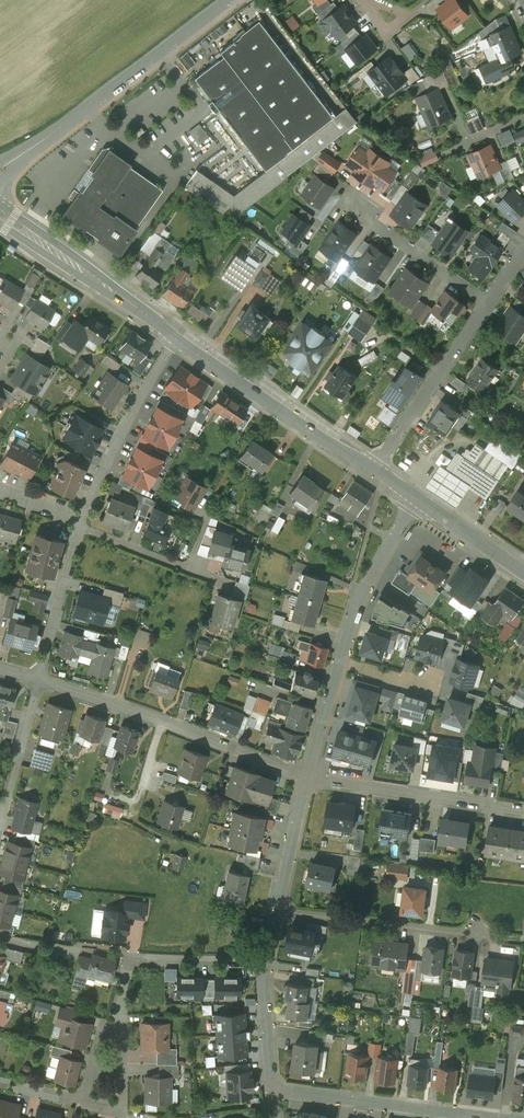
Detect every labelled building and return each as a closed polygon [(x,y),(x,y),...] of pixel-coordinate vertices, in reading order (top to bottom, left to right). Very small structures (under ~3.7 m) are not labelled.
[(313,7),(319,14),(335,2),(334,2),(332,4),(329,0),(324,0),(321,2),(319,3),(313,7)] [(456,0),(451,0),(448,2),(438,10),(450,25),(455,21),(458,24),(468,16),(457,1),(456,0)] [(335,2),(319,14),(325,22),(326,20),(340,9),(335,2)] [(340,9),(326,20),(333,29),(332,30),(338,38),(357,23),(344,6),(340,9)] [(289,17),(293,28),(300,25),(296,14),(289,17)] [(495,20),(480,32),(483,39),(490,36),(500,31),(495,20)] [(335,117),(261,21),(220,52),(224,56),(195,79),(211,100),(208,103),(215,112),(218,110),(265,171),(257,177),(268,191),(358,122),(347,108),(335,117)] [(500,31),(490,36),(494,45),(496,51),(494,52),(495,54),(498,53),(501,60),(495,62),(494,61),(483,66),(487,75),(489,74),(492,80),(501,76),(500,75),(509,71),(508,69),(515,65),(511,57),(520,53),(513,37),(514,36),(510,27),(500,31)] [(358,31),(342,43),(347,49),(363,37),(358,31)] [(363,37),(347,49),(358,64),(364,59),(364,60),(370,56),(370,55),(377,49),(366,35),(363,37)] [(483,39),(481,40),(484,49),(494,45),(490,36),(483,39)] [(411,41),(404,46),(411,59),(419,54),(411,41)] [(394,62),(390,57),(376,67),(369,72),(370,73),(387,95),(407,80),(403,74),(404,73),(395,62),(394,62)] [(372,62),(363,68),(368,74),(370,73),(369,72),(376,67),(372,62)] [(483,66),(476,69),(480,78),(487,75),(483,66)] [(404,73),(403,74),(407,80),(411,85),(421,77),(413,67),(404,73)] [(451,67),(443,70),(449,84),(457,80),(451,67)] [(363,68),(348,80),(352,86),(368,74),(363,68)] [(443,70),(424,79),(429,91),(437,88),(437,89),(449,84),(443,70)] [(429,91),(416,97),(417,99),(418,98),(429,123),(428,124),(429,125),(451,115),(446,105),(445,105),(437,89),(437,88),(429,91)] [(473,134),(487,128),(477,106),(466,111),(470,119),(467,120),(473,134)] [(199,143),(210,136),(201,122),(190,129),(199,143)] [(503,144),(516,141),(512,128),(499,131),(503,144)] [(490,146),(470,155),(472,157),(469,158),(472,165),(474,164),(480,177),(499,168),(500,168),(498,164),(490,146)] [(102,149),(73,191),(79,195),(109,152),(115,156),(114,147),(102,149)] [(368,154),(359,148),(348,164),(357,170),(355,174),(364,180),(381,156),(371,150),(368,154)] [(436,149),(420,157),(425,166),(441,157),(436,149)] [(75,201),(70,209),(66,215),(70,218),(69,219),(73,222),(74,221),(119,252),(134,231),(99,206),(128,165),(115,156),(109,152),(79,195),(75,201)] [(341,164),(324,153),(318,162),(320,163),(334,173),(341,164)] [(381,156),(364,180),(373,187),(376,183),(384,189),(385,189),(392,179),(396,173),(387,167),(390,162),(381,156)] [(507,160),(498,164),(500,168),(499,168),(506,182),(515,178),(507,160)] [(334,173),(320,163),(315,170),(329,180),(334,173)] [(128,165),(99,206),(134,231),(163,190),(128,165)] [(257,177),(234,196),(196,169),(185,186),(232,219),(268,191),(257,177)] [(412,171),(403,185),(410,190),(419,176),(412,171)] [(335,188),(317,175),(303,195),(321,208),(335,188)] [(392,179),(385,189),(384,189),(382,193),(392,200),(402,186),(392,179)] [(513,190),(498,205),(515,222),(523,213),(523,201),(513,190)] [(73,191),(69,197),(75,201),(79,195),(73,191)] [(408,191),(392,215),(411,228),(427,205),(408,191)] [(311,225),(294,214),(282,232),(292,239),(298,244),(301,239),(311,225)] [(441,232),(433,243),(451,256),(469,231),(450,218),(441,232)] [(357,232),(340,221),(323,246),(331,252),(329,255),(338,260),(357,232)] [(518,232),(503,222),(498,229),(513,239),(518,232)] [(441,232),(429,224),(421,235),(433,243),(441,232)] [(504,250),(482,235),(472,251),(480,257),(472,269),(471,268),(470,269),(483,279),(493,265),(493,266),(504,250)] [(155,247),(147,260),(135,276),(153,288),(175,255),(167,250),(171,243),(162,237),(160,241),(159,240),(154,247),(155,247)] [(301,239),(298,244),(292,239),(286,248),(300,257),(309,244),(301,239)] [(180,249),(171,243),(167,250),(175,255),(180,249)] [(273,255),(256,243),(248,254),(265,266),(273,255)] [(373,244),(356,269),(374,282),(391,257),(373,244)] [(141,250),(134,259),(139,262),(146,253),(141,250)] [(190,256),(182,268),(190,273),(194,267),(195,268),(199,263),(198,262),(190,256)] [(344,257),(335,270),(342,274),(350,262),(344,257)] [(252,271),(235,258),(222,276),(240,288),(252,271)] [(302,267),(295,277),(317,291),(323,280),(302,267)] [(182,268),(174,279),(183,284),(190,273),(182,268)] [(417,275),(407,268),(392,290),(414,305),(428,283),(419,277),(419,276),(417,275)] [(262,271),(254,283),(260,287),(268,275),(262,271)] [(174,279),(174,278),(163,295),(181,307),(184,309),(189,301),(187,299),(192,291),(183,284),(174,279)] [(5,279),(0,287),(0,301),(13,308),(17,301),(23,291),(23,290),(5,279)] [(377,283),(367,297),(375,302),(376,301),(383,292),(385,288),(377,283)] [(23,291),(17,301),(25,305),(35,288),(27,284),(23,290),(23,291)] [(518,289),(514,296),(517,298),(523,302),(523,293),(518,289)] [(459,299),(446,290),(434,308),(432,311),(433,312),(442,318),(442,319),(444,321),(452,309),(460,315),(467,305),(459,300),(459,299)] [(383,292),(376,301),(379,303),(384,301),(388,295),(383,292)] [(511,306),(511,305),(495,328),(514,340),(520,331),(523,333),(523,331),(523,315),(523,314),(523,302),(517,298),(511,306)] [(55,311),(36,299),(26,316),(45,328),(48,322),(55,311)] [(421,300),(410,315),(417,320),(427,304),(421,300)] [(427,304),(417,320),(424,325),(433,312),(432,311),(434,308),(428,304),(427,304)] [(208,315),(193,305),(188,312),(204,323),(208,315)] [(269,317),(251,305),(237,324),(255,337),(260,330),(264,334),(273,321),(268,318),(269,317)] [(452,309),(444,321),(452,326),(460,315),(452,309)] [(377,318),(364,310),(361,314),(350,331),(362,339),(377,318)] [(55,311),(48,322),(54,325),(56,325),(61,316),(60,314),(55,311)] [(355,311),(344,327),(349,331),(348,332),(349,333),(350,331),(361,314),(355,311)] [(110,328),(91,315),(84,325),(78,321),(65,339),(81,350),(90,336),(99,343),(110,328)] [(66,321),(58,333),(66,337),(73,326),(66,321)] [(305,323),(303,323),(294,335),(295,336),(293,339),(292,338),(283,352),(292,358),(290,360),(303,369),(305,366),(313,372),(322,359),(321,358),(323,355),(324,356),(333,344),(332,342),(325,337),(327,334),(314,325),(312,328),(305,323)] [(155,347),(134,333),(122,351),(142,365),(155,347)] [(50,345),(38,337),(31,349),(42,356),(50,345)] [(121,364),(106,354),(101,362),(116,372),(121,364)] [(49,368),(28,355),(19,370),(20,370),(14,379),(18,382),(34,392),(36,393),(40,386),(42,387),(43,385),(42,384),(46,376),(44,375),(49,368)] [(483,357),(469,378),(485,389),(499,368),(483,357)] [(393,370),(379,390),(402,405),(424,372),(406,359),(396,373),(393,370)] [(83,360),(76,370),(84,376),(91,366),(83,360)] [(357,377),(340,365),(335,372),(331,370),(326,378),(329,380),(326,385),(345,397),(349,398),(351,396),(351,394),(349,390),(357,377)] [(191,372),(190,373),(180,367),(174,376),(173,377),(172,379),(166,388),(168,390),(167,390),(168,391),(168,390),(189,404),(189,405),(192,406),(198,397),(198,396),(200,394),(200,395),(200,394),(207,384),(197,378),(197,376),(196,376),(192,373),(191,372)] [(128,384),(109,372),(98,388),(98,387),(93,394),(92,394),(90,395),(97,400),(97,399),(112,408),(128,384)] [(469,383),(457,375),(453,382),(464,390),(469,383)] [(34,392),(18,382),(12,392),(16,395),(28,402),(34,392)] [(207,384),(200,394),(206,399),(212,387),(207,383),(207,384)] [(0,385),(0,397),(4,399),(4,400),(10,404),(16,395),(12,392),(12,393),(0,385)] [(304,390),(297,386),(292,393),(299,397),(304,390)] [(248,409),(222,392),(212,407),(220,413),(229,419),(227,421),(235,427),(248,409)] [(171,406),(159,400),(156,407),(157,408),(158,407),(168,412),(171,406)] [(457,409),(444,400),(436,411),(437,412),(429,423),(429,422),(428,423),(437,429),(438,428),(446,434),(452,425),(460,413),(460,412),(457,409)] [(385,403),(378,414),(389,422),(397,411),(385,403)] [(473,411),(461,403),(457,409),(460,412),(460,413),(468,418),(473,411)] [(203,404),(195,420),(201,424),(211,409),(203,404)] [(168,412),(158,407),(157,408),(152,418),(151,417),(151,418),(148,423),(148,424),(149,425),(144,435),(143,435),(154,440),(154,441),(157,442),(167,447),(168,445),(169,445),(169,444),(168,444),(180,422),(180,421),(181,419),(171,414),(171,413),(171,414),(169,413),(169,412),(168,412)] [(229,419),(220,413),(216,419),(224,425),(227,421),(229,419)] [(460,413),(452,425),(460,430),(468,418),(460,413)] [(104,429),(77,416),(74,422),(72,421),(67,432),(69,433),(65,440),(92,453),(95,446),(96,446),(101,437),(100,436),(104,429)] [(109,423),(97,417),(95,421),(97,422),(96,424),(106,428),(109,423)] [(144,435),(142,434),(136,447),(137,447),(148,452),(154,441),(154,440),(143,435),(144,435)] [(522,456),(494,437),(486,449),(509,465),(513,468),(522,456)] [(264,451),(251,443),(252,441),(251,440),(240,456),(240,457),(238,460),(247,466),(249,463),(261,471),(272,455),(264,450),(264,451)] [(40,456),(13,442),(1,466),(13,472),(14,470),(29,478),(40,456)] [(486,449),(477,443),(472,451),(468,449),(464,455),(458,452),(446,469),(461,479),(461,480),(470,486),(487,497),(509,465),(486,449)] [(151,454),(148,453),(149,453),(148,452),(148,453),(137,447),(132,458),(131,457),(130,458),(131,458),(128,463),(127,464),(129,465),(123,475),(134,481),(136,482),(137,482),(147,487),(148,485),(149,485),(148,484),(160,462),(160,461),(161,459),(151,454)] [(74,454),(66,449),(64,454),(65,458),(75,462),(78,456),(74,454)] [(92,455),(83,450),(83,452),(80,457),(89,461),(92,455)] [(75,462),(65,458),(57,462),(59,468),(57,472),(54,473),(51,482),(53,488),(73,496),(77,487),(78,488),(86,468),(79,465),(79,464),(75,462)] [(457,505),(470,486),(461,480),(461,479),(446,469),(442,467),(428,486),(457,505)] [(134,481),(123,475),(122,474),(117,484),(118,484),(130,489),(134,481)] [(324,490),(302,475),(289,493),(311,508),(324,490)] [(206,487),(191,479),(187,485),(184,483),(176,497),(184,501),(182,503),(188,507),(189,504),(194,507),(206,487)] [(373,493),(354,480),(343,498),(352,504),(362,511),(373,493)] [(518,491),(508,506),(523,517),(523,495),(518,491)] [(134,506),(111,498),(103,520),(104,520),(104,519),(117,523),(116,525),(126,528),(131,516),(134,506)] [(500,499),(492,510),(499,514),(506,503),(500,499)] [(151,504),(144,502),(139,514),(146,516),(151,504)] [(277,502),(272,512),(278,516),(284,505),(277,502)] [(362,511),(352,504),(349,509),(358,516),(362,511)] [(175,516),(154,507),(143,535),(165,543),(175,516)] [(0,514),(0,537),(16,541),(21,520),(0,514)] [(131,516),(126,528),(133,531),(137,519),(131,516)] [(216,527),(207,525),(200,544),(210,546),(215,530),(216,527)] [(215,530),(210,546),(209,549),(225,553),(228,544),(231,534),(215,530)] [(47,538),(36,535),(27,568),(38,571),(38,572),(53,576),(57,561),(58,562),(59,556),(63,541),(48,537),(47,538)] [(228,544),(225,553),(222,562),(243,568),(249,549),(228,544)] [(430,561),(423,556),(421,559),(417,556),(411,566),(409,564),(404,571),(401,569),(392,582),(408,593),(410,591),(432,606),(441,592),(435,588),(446,572),(443,570),(445,566),(432,557),(430,561)] [(489,579),(473,568),(456,594),(472,605),(489,579)] [(326,580),(302,573),(299,583),(302,584),(298,596),(317,601),(321,587),(323,588),(326,580)] [(250,585),(236,581),(232,595),(246,598),(250,585)] [(507,586),(494,604),(494,605),(504,612),(513,619),(523,603),(523,598),(507,586)] [(123,593),(105,587),(102,596),(109,598),(108,602),(120,606),(123,593)] [(415,609),(381,587),(371,617),(406,627),(415,609)] [(2,588),(0,594),(0,606),(5,607),(8,597),(10,591),(2,588)] [(47,594),(31,590),(29,599),(45,603),(47,595),(47,594)] [(102,596),(81,590),(74,615),(103,623),(108,602),(109,598),(102,596)] [(239,599),(218,593),(210,621),(232,627),(239,599)] [(317,601),(298,596),(295,609),(291,608),(289,618),(313,625),(315,616),(314,615),(317,601)] [(17,600),(8,597),(5,607),(3,614),(13,616),(17,600)] [(486,599),(478,609),(484,613),(491,603),(491,602),(486,599)] [(494,604),(491,603),(484,613),(497,622),(504,612),(494,605),(494,604)] [(38,627),(11,619),(4,642),(5,642),(22,646),(23,645),(32,647),(31,649),(32,649),(38,626),(38,627)] [(300,624),(284,619),(282,626),(290,629),(298,632),(300,624)] [(366,626),(359,649),(382,655),(389,632),(366,626)] [(97,632),(85,628),(83,636),(84,636),(83,639),(94,643),(97,632)] [(151,634),(137,629),(133,642),(147,646),(151,634)] [(298,632),(290,629),(285,643),(294,645),(296,638),(298,632)] [(114,648),(97,643),(94,643),(83,639),(84,636),(83,636),(65,631),(59,653),(70,657),(71,654),(79,656),(81,650),(94,654),(89,671),(106,676),(114,648)] [(421,631),(414,655),(439,661),(445,637),(421,631)] [(296,638),(294,645),(293,646),(308,651),(310,642),(296,638)] [(272,641),(269,650),(283,654),(286,645),(272,641)] [(329,647),(311,642),(310,642),(308,651),(305,661),(323,666),(329,647)] [(129,647),(122,645),(118,657),(125,659),(129,647)] [(449,678),(473,686),(480,662),(457,654),(449,678)] [(167,664),(158,661),(156,662),(153,669),(156,670),(157,670),(165,673),(167,666),(167,664)] [(165,673),(157,670),(156,670),(153,669),(150,677),(153,679),(150,689),(159,692),(171,696),(171,697),(172,697),(179,678),(165,673)] [(313,674),(304,671),(304,672),(296,670),(292,684),(290,690),(314,697),(320,677),(313,674)] [(355,721),(356,715),(371,719),(377,697),(381,685),(381,683),(352,675),(344,705),(341,704),(337,716),(355,721)] [(292,684),(271,676),(268,685),(290,692),(290,690),(292,684)] [(0,684),(0,705),(9,707),(10,708),(15,689),(0,684)] [(381,685),(377,697),(384,698),(382,707),(392,709),(398,689),(381,685)] [(193,692),(184,690),(180,706),(189,708),(193,692)] [(404,690),(398,710),(422,717),(428,697),(404,690)] [(447,692),(440,716),(465,723),(472,699),(447,692)] [(293,701),(277,696),(273,711),(288,716),(293,701)] [(311,707),(293,701),(288,716),(286,724),(304,730),(311,707)] [(70,709),(48,703),(40,733),(62,739),(70,709)] [(243,714),(216,704),(208,723),(235,734),(243,714)] [(0,705),(0,718),(6,720),(9,707),(0,705)] [(106,720),(88,714),(86,719),(82,718),(74,741),(82,743),(85,735),(100,740),(106,720)] [(249,716),(246,723),(252,726),(255,718),(249,716)] [(279,727),(268,724),(264,739),(274,742),(279,727)] [(139,731),(122,725),(114,747),(132,753),(139,731)] [(107,727),(101,744),(108,747),(114,729),(107,727)] [(302,734),(279,727),(274,742),(272,751),(296,758),(302,734)] [(352,760),(359,734),(340,729),(333,755),(352,760)] [(378,740),(359,734),(352,760),(370,765),(378,740)] [(418,742),(416,751),(424,752),(427,738),(415,734),(413,741),(418,742)] [(393,738),(389,762),(414,767),(416,751),(418,742),(413,741),(393,738)] [(432,739),(427,772),(453,777),(457,759),(459,743),(432,739)] [(82,743),(74,741),(71,751),(79,753),(82,743)] [(496,748),(477,745),(474,763),(469,763),(466,781),(488,785),(491,771),(491,767),(492,767),(495,751),(496,748)] [(53,753),(36,748),(33,757),(50,762),(53,753)] [(206,754),(185,748),(179,773),(200,778),(206,754)] [(504,753),(495,751),(492,767),(491,767),(491,771),(501,772),(504,753)] [(50,762),(33,757),(31,765),(48,770),(50,762)] [(111,758),(107,770),(115,773),(119,761),(111,758)] [(457,759),(453,777),(459,778),(463,760),(457,759)] [(250,770),(235,766),(230,780),(227,781),(225,788),(227,791),(227,792),(251,799),(251,797),(266,802),(267,802),(269,796),(274,780),(258,775),(259,773),(255,772),(255,773),(250,772),(250,770)] [(178,776),(165,772),(163,779),(176,783),(178,776)] [(176,783),(163,779),(161,787),(175,791),(177,783),(176,783)] [(280,800),(269,796),(267,802),(266,802),(264,810),(276,814),(280,800)] [(37,802),(20,798),(12,826),(23,829),(25,821),(32,823),(33,819),(37,802)] [(107,800),(104,809),(121,816),(125,806),(107,800)] [(185,805),(166,800),(159,822),(178,828),(185,805)] [(356,805),(329,801),(326,824),(353,828),(356,805)] [(411,813),(383,809),(380,832),(391,833),(391,832),(407,835),(407,836),(411,813)] [(265,818),(235,811),(230,834),(232,835),(230,843),(256,849),(260,830),(262,830),(265,818)] [(470,822),(443,818),(439,843),(446,844),(447,841),(456,842),(456,843),(467,844),(470,822)] [(43,822),(33,819),(32,823),(25,821),(23,829),(39,834),(43,822)] [(490,825),(486,853),(492,854),(492,855),(493,855),(493,854),(501,855),(501,856),(502,856),(502,855),(513,857),(513,858),(514,858),(514,857),(522,858),(522,859),(522,858),(523,859),(523,830),(490,825)] [(366,829),(357,828),(354,848),(363,850),(366,829)] [(35,839),(16,834),(14,842),(31,847),(33,848),(35,839)] [(422,837),(413,836),(410,854),(419,856),(420,850),(422,837)] [(436,839),(422,837),(420,850),(434,852),(436,839)] [(9,841),(0,872),(5,874),(22,878),(31,847),(14,842),(9,841)] [(354,848),(352,848),(351,855),(362,856),(363,850),(354,848)] [(185,856),(176,854),(173,868),(182,870),(185,856)] [(260,858),(247,854),(244,867),(257,870),(260,858)] [(410,854),(409,862),(418,864),(419,856),(410,854)] [(351,855),(350,855),(347,867),(359,870),(362,856),(351,855)] [(336,867),(312,862),(307,882),(332,888),(336,867)] [(408,865),(389,863),(388,874),(401,876),(400,878),(407,879),(408,865)] [(248,874),(229,870),(225,887),(219,885),(217,894),(223,895),(223,896),(242,900),(248,874)] [(22,878),(5,874),(3,882),(22,887),(25,878),(22,878)] [(22,887),(3,882),(1,890),(18,894),(17,895),(20,896),(22,887)] [(425,889),(406,887),(403,911),(422,914),(423,906),(424,897),(425,889)] [(0,890),(0,924),(9,926),(9,925),(17,895),(18,894),(1,890),(0,890)] [(328,926),(308,922),(306,929),(316,931),(326,933),(328,926)] [(0,924),(0,932),(9,934),(11,926),(9,925),(9,926),(0,924)] [(306,930),(291,927),(291,926),(286,948),(303,951),(304,950),(311,951),(311,953),(319,954),(322,941),(315,939),(316,931),(306,929),(306,930)] [(409,944),(376,939),(372,963),(383,965),(384,961),(395,963),(394,967),(405,968),(409,944)] [(444,948),(426,946),(425,961),(423,971),(424,971),(440,973),(444,948)] [(23,951),(4,947),(1,955),(4,956),(3,958),(20,963),(23,951)] [(474,952),(457,950),(453,975),(468,977),(471,977),(472,970),(474,952)] [(115,961),(93,955),(91,959),(88,974),(95,976),(110,980),(115,961)] [(91,959),(81,956),(76,974),(87,977),(88,974),(91,959)] [(513,962),(487,958),(484,983),(485,983),(498,985),(497,990),(498,991),(509,992),(513,962)] [(425,961),(418,960),(416,975),(415,979),(422,980),(424,971),(423,971),(425,961)] [(320,969),(307,967),(306,974),(319,976),(320,969)] [(472,970),(471,977),(468,977),(467,989),(476,991),(476,985),(478,971),(472,970)] [(87,977),(76,974),(73,983),(85,986),(86,982),(87,977)] [(95,976),(88,974),(87,977),(86,982),(93,984),(95,976)] [(416,975),(409,974),(407,992),(414,993),(415,979),(416,975)] [(203,977),(176,976),(176,997),(203,997),(203,977)] [(241,977),(214,977),(214,997),(241,998),(241,977)] [(315,978),(302,977),(301,984),(309,985),(309,986),(314,987),(315,978)] [(301,984),(288,982),(285,998),(289,999),(307,1001),(309,986),(309,985),(301,984)] [(498,985),(485,983),(485,987),(484,993),(497,995),(498,991),(497,990),(497,991),(498,985)] [(485,987),(476,985),(476,991),(473,1006),(482,1007),(484,993),(485,987)] [(0,989),(0,1000),(8,1003),(11,992),(0,989)] [(307,1001),(289,999),(287,1015),(300,1017),(308,1018),(310,1002),(307,1001)] [(204,1003),(204,1013),(213,1013),(213,1003),(204,1003)] [(78,1010),(61,1006),(57,1019),(65,1021),(66,1017),(76,1020),(78,1010)] [(244,1012),(216,1014),(219,1057),(219,1056),(220,1057),(226,1056),(226,1055),(226,1056),(247,1055),(246,1038),(249,1037),(249,1029),(245,1030),(244,1012)] [(422,1018),(410,1016),(408,1032),(416,1033),(416,1035),(419,1035),(421,1018),(422,1018)] [(76,1020),(66,1017),(65,1021),(60,1039),(84,1046),(90,1024),(76,1020)] [(308,1018),(300,1017),(299,1024),(312,1026),(313,1018),(308,1018)] [(165,1023),(142,1023),(142,1033),(144,1033),(144,1048),(157,1048),(168,1048),(168,1026),(165,1023)] [(512,1025),(511,1033),(523,1035),(523,1030),(523,1026),(512,1025)] [(328,1032),(310,1030),(309,1038),(327,1041),(328,1032)] [(416,1033),(408,1032),(405,1053),(413,1054),(416,1035),(416,1033)] [(317,1043),(296,1040),(292,1068),(301,1069),(301,1073),(313,1075),(317,1043)] [(438,1041),(434,1067),(429,1066),(429,1067),(439,1068),(440,1066),(440,1062),(443,1042),(438,1041)] [(381,1045),(371,1043),(369,1056),(380,1057),(381,1045)] [(72,1050),(53,1045),(50,1054),(61,1056),(69,1058),(72,1050)] [(168,1048),(157,1048),(157,1063),(159,1063),(177,1064),(177,1048),(168,1048)] [(369,1056),(350,1053),(347,1076),(366,1078),(369,1056)] [(207,1064),(216,1063),(215,1055),(207,1055),(207,1064)] [(69,1058),(61,1056),(58,1068),(55,1077),(55,1079),(74,1084),(80,1061),(69,1058)] [(398,1059),(380,1057),(377,1080),(395,1082),(398,1059)] [(249,1062),(227,1064),(228,1072),(250,1071),(249,1062)] [(177,1064),(159,1063),(159,1076),(171,1076),(171,1077),(179,1077),(179,1064),(177,1064)] [(429,1066),(411,1064),(408,1084),(426,1086),(429,1067),(429,1066)] [(58,1068),(49,1065),(49,1067),(46,1069),(48,1071),(47,1075),(55,1077),(58,1068)] [(517,1065),(513,1098),(523,1100),(523,1066),(517,1065)] [(440,1066),(439,1068),(437,1088),(455,1090),(458,1069),(440,1066)] [(228,1072),(227,1072),(228,1097),(252,1096),(251,1089),(253,1089),(252,1077),(250,1077),(250,1071),(228,1072)] [(495,1078),(472,1075),(470,1094),(493,1096),(495,1078)] [(159,1076),(146,1076),(146,1101),(171,1102),(171,1101),(167,1101),(167,1092),(171,1089),(171,1077),(171,1076),(159,1076)] [(0,1099),(0,1117),(16,1117),(17,1116),(20,1104),(0,1099)] [(38,1108),(35,1117),(59,1117),(60,1114),(38,1108)]
